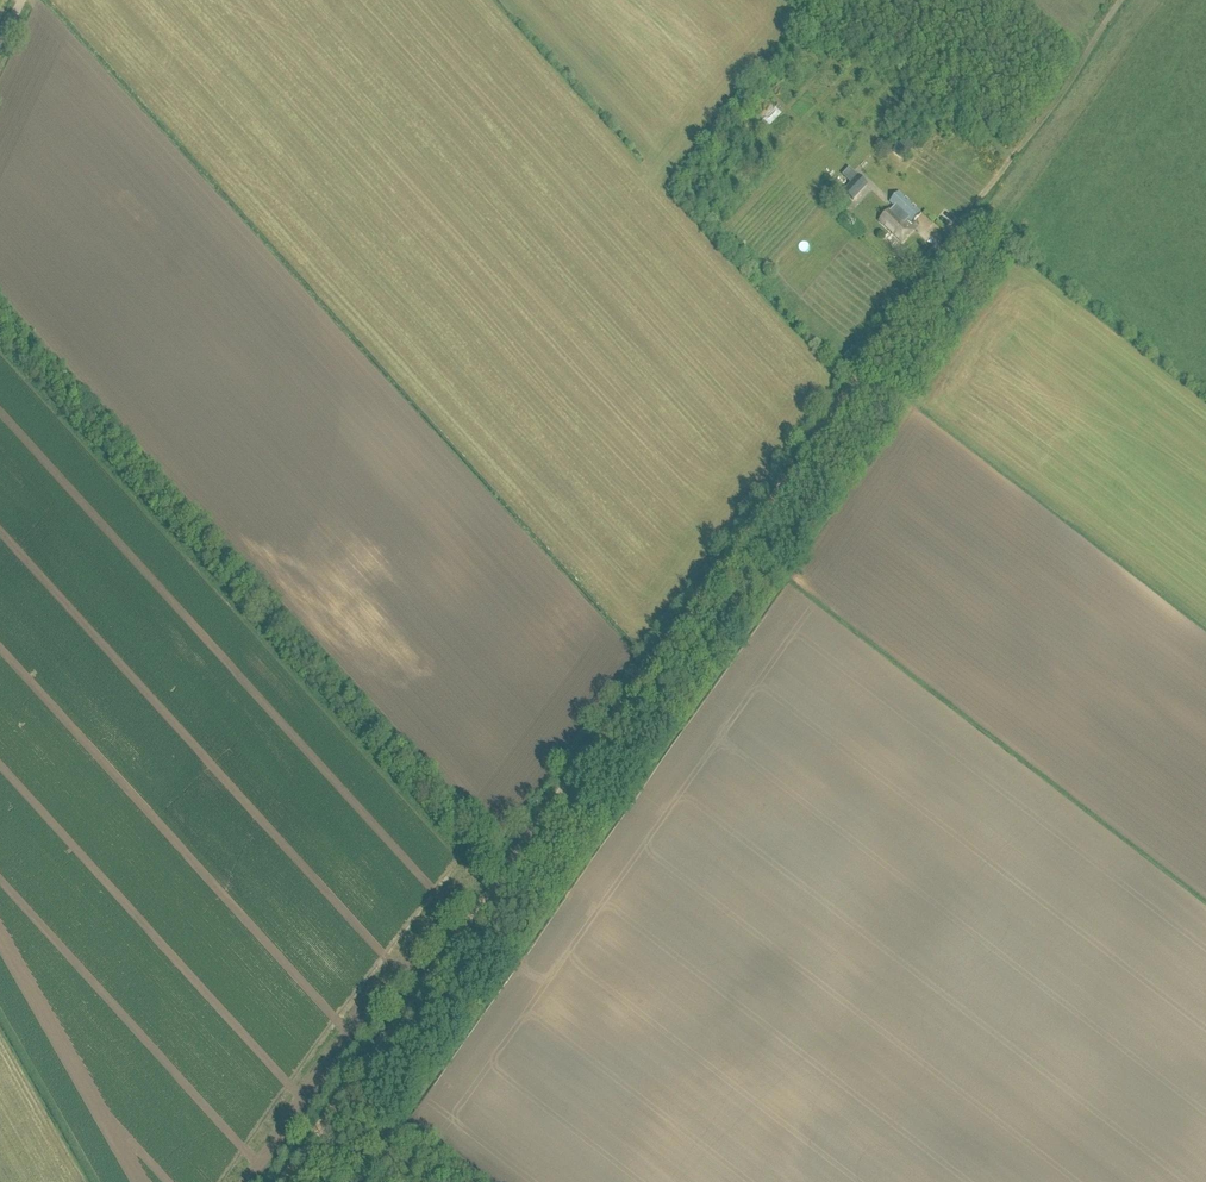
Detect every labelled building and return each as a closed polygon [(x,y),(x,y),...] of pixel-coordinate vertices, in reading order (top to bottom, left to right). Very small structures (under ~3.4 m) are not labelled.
[(904,139),(893,153),(903,160),(914,146),(904,139)] [(773,147),(781,155),(785,150),(777,143),(773,147)] [(860,178),(844,193),(853,201),(868,186),(860,178)] [(913,231),(905,223),(907,221),(910,223),(920,213),(899,193),(889,203),(894,208),(891,210),(890,209),(878,222),(901,244),(913,231)] [(865,220),(859,226),(878,246),(884,241),(865,220)]
